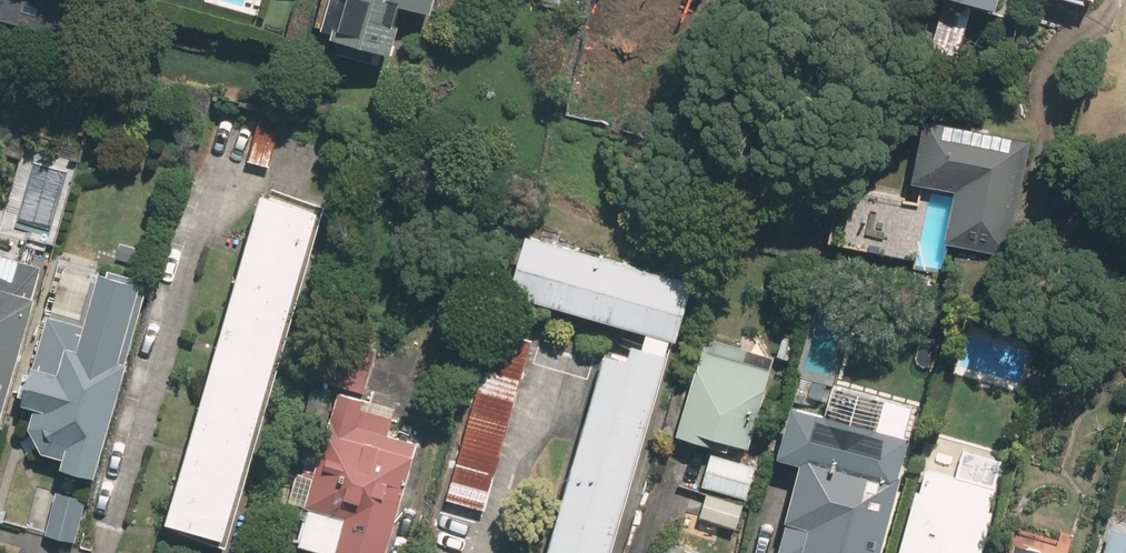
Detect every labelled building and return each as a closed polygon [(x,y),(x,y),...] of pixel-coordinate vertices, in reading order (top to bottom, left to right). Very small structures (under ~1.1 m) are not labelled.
[(440,0),(331,0),(323,31),(401,51),(413,5),(437,11),(440,0)] [(1037,140),(928,114),(913,176),(961,187),(958,198),(948,240),(1009,255),(1037,140)] [(927,213),(905,208),(910,189),(873,181),(869,200),(838,194),(828,238),(918,257),(927,213)] [(328,203),(271,187),(173,521),(231,538),(328,203)] [(532,230),(514,291),(650,330),(678,338),(683,340),(701,278),(532,230)] [(0,252),(0,450),(49,265),(0,252)] [(100,480),(153,285),(101,270),(88,315),(56,306),(29,403),(36,404),(35,406),(34,408),(34,410),(34,412),(33,414),(33,416),(33,419),(33,421),(33,423),(34,425),(34,427),(34,429),(35,431),(36,433),(36,435),(37,436),(38,438),(39,440),(40,442),(42,443),(43,445),(44,446),(46,448),(47,449),(49,451),(50,452),(52,453),(54,454),(56,455),(58,456),(60,457),(62,457),(63,458),(65,458),(67,459),(64,470),(100,480)] [(486,510),(538,336),(500,325),(449,499),(486,510)] [(678,338),(650,330),(647,339),(640,337),(635,353),(610,346),(551,552),(616,552),(678,338)] [(299,546),(326,552),(391,552),(422,441),(394,433),(402,403),(367,393),(380,344),(343,334),(329,382),(343,386),(299,546)] [(779,360),(710,339),(681,434),(706,442),(709,433),(753,446),(779,360)] [(915,435),(884,426),(892,396),(834,381),(826,410),(799,403),(786,453),(805,458),(780,552),(884,552),(915,435)] [(714,450),(703,485),(750,499),(761,465),(714,450)] [(932,464),(904,552),(989,552),(1009,488),(932,464)] [(90,502),(57,493),(47,535),(79,543),(90,502)] [(1114,503),(1099,552),(1125,552),(1125,507),(1114,503)] [(1023,540),(1019,552),(1066,552),(1023,540)]
